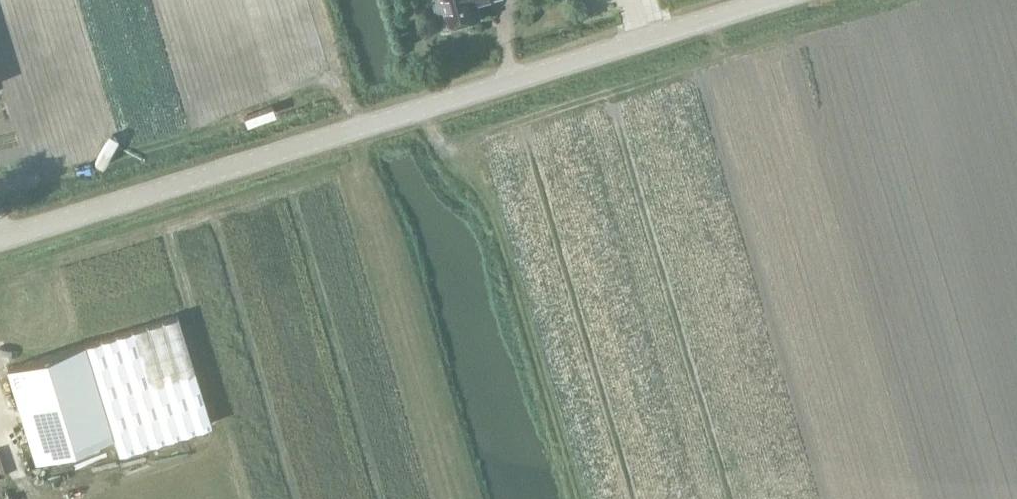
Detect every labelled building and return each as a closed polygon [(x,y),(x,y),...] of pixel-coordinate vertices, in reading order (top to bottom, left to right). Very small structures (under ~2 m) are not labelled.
[(436,4),(440,7),(445,6),(449,21),(457,19),(462,21),(470,19),(473,14),(481,12),(477,0),(435,0),(436,4)] [(178,315),(84,344),(113,435),(119,452),(212,423),(178,315)] [(113,435),(84,344),(7,367),(36,459),(113,435)]
